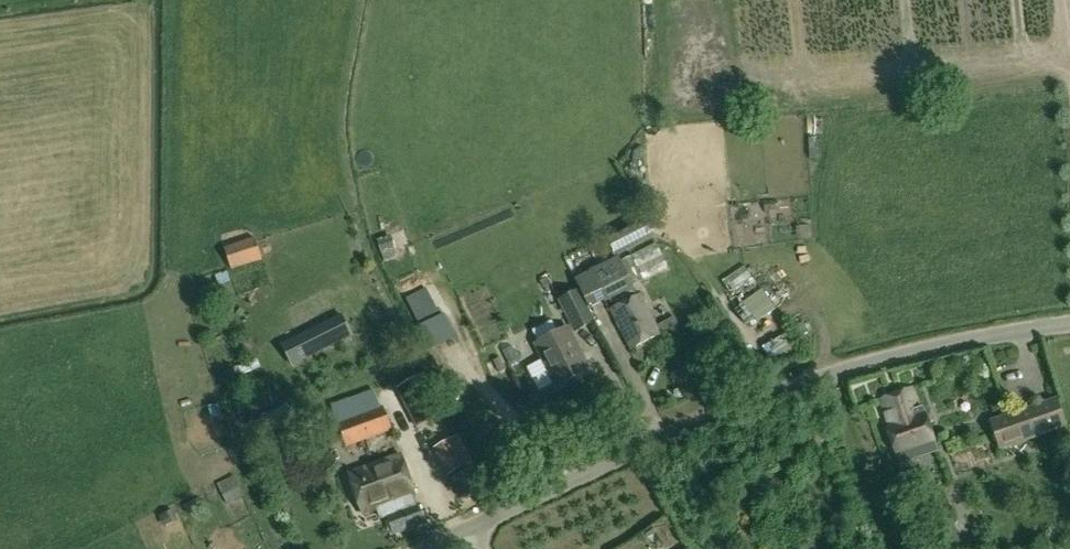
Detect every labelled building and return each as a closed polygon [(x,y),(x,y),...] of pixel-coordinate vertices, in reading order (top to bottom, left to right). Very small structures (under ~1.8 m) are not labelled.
[(608,239),(597,244),(604,257),(614,252),(616,256),(628,250),(631,257),(648,248),(645,241),(655,236),(646,220),(609,240),(608,239)] [(223,247),(231,270),(261,260),(254,238),(223,247)] [(590,269),(574,277),(579,289),(585,299),(601,290),(606,300),(633,286),(618,259),(592,273),(590,269)] [(596,322),(585,299),(579,289),(559,299),(576,332),(596,322)] [(631,349),(661,333),(641,294),(611,310),(631,349)] [(340,314),(282,344),(292,364),(351,335),(340,314)] [(543,359),(528,367),(540,391),(555,383),(557,386),(593,368),(571,325),(535,343),(543,359)] [(520,358),(529,355),(521,334),(512,338),(520,358)] [(504,350),(516,372),(524,368),(513,345),(504,350)] [(398,389),(418,428),(443,415),(423,376),(398,389)] [(912,387),(880,399),(890,427),(887,428),(896,454),(933,441),(922,407),(919,408),(912,387)] [(383,406),(379,407),(373,389),(332,405),(337,422),(337,423),(347,448),(392,431),(383,406)] [(1056,400),(991,422),(1000,448),(1065,426),(1056,400)] [(472,463),(458,436),(438,447),(452,474),(472,463)] [(388,515),(387,515),(393,535),(426,523),(419,505),(411,507),(408,497),(415,495),(400,454),(348,473),(362,513),(385,506),(388,515)] [(219,489),(234,481),(228,468),(212,475),(219,489)] [(475,469),(455,479),(465,499),(485,488),(475,469)]
